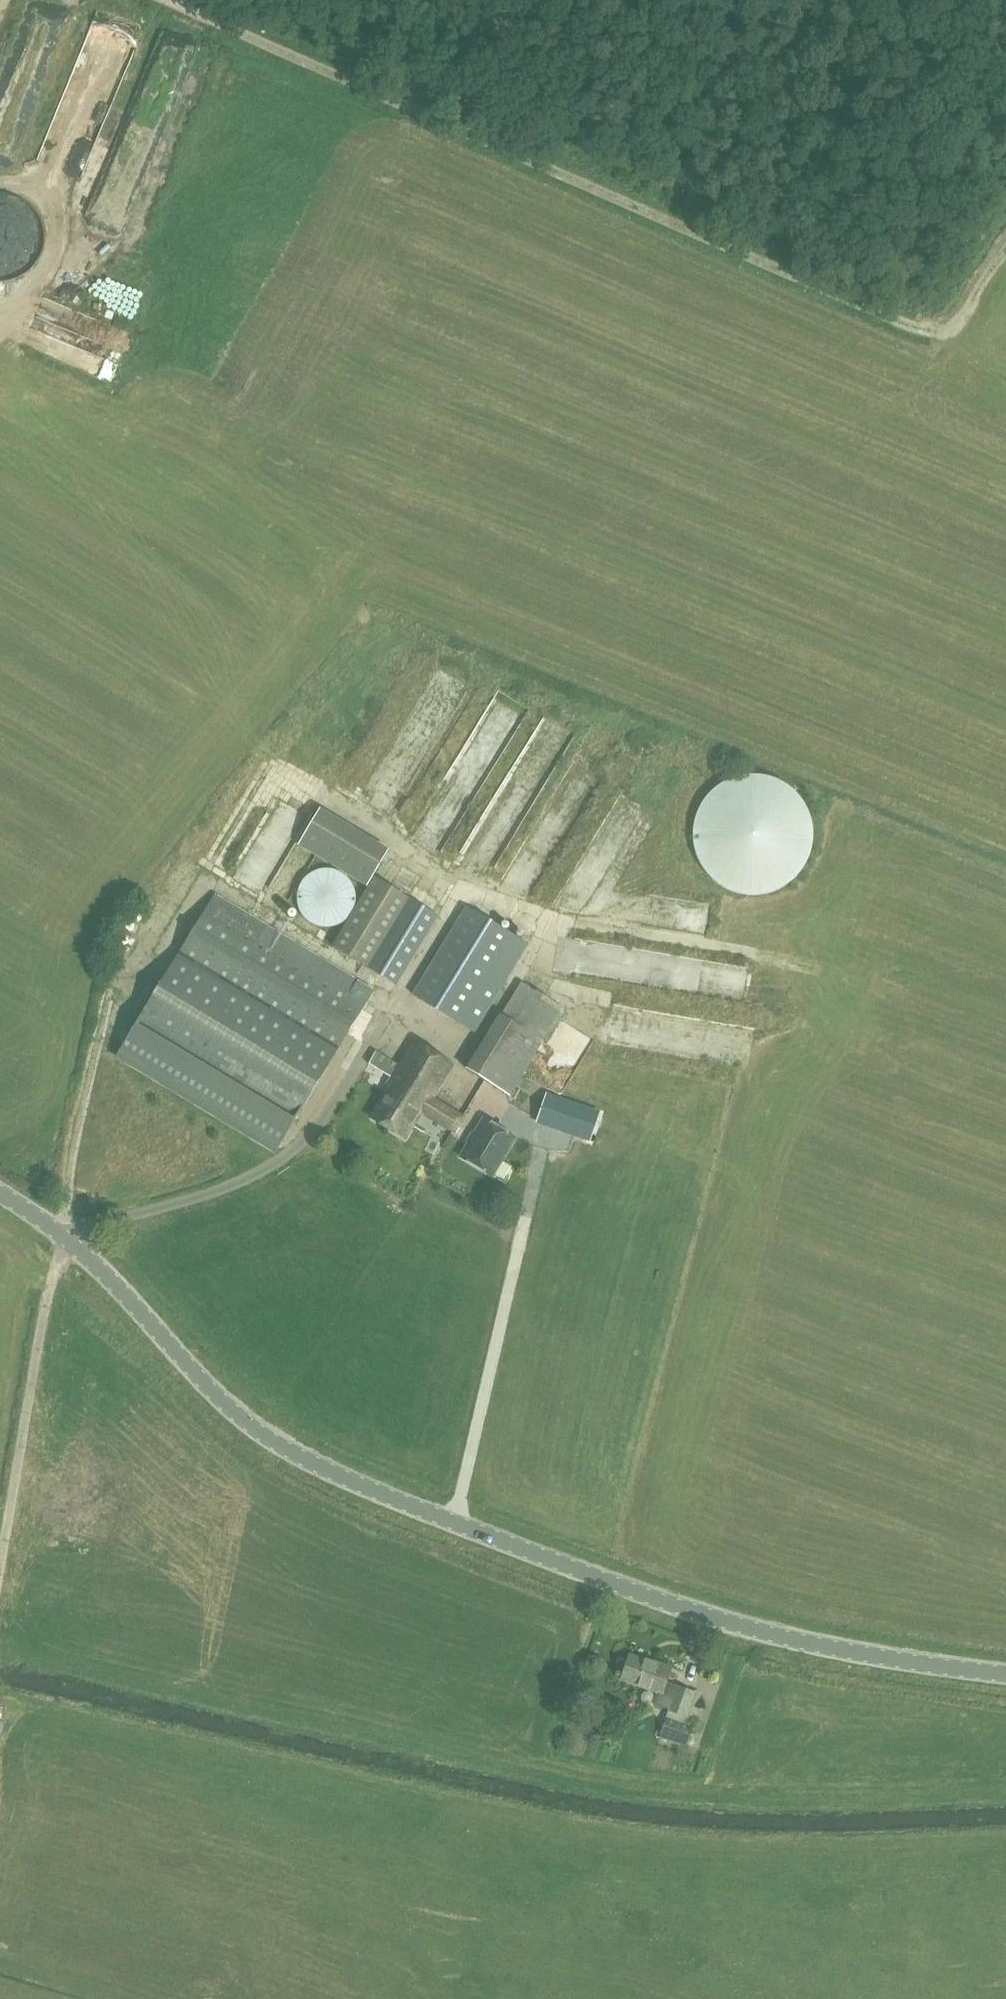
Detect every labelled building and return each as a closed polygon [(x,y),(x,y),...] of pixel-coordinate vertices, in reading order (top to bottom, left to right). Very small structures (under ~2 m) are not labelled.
[(9,36),(32,41),(33,35),(62,41),(65,26),(79,29),(82,13),(85,14),(88,1),(81,0),(74,0),(72,8),(37,0),(17,0),(9,36)] [(93,20),(41,155),(69,166),(77,145),(70,142),(114,29),(93,20)] [(57,44),(9,157),(24,163),(71,51),(57,44)] [(1,281),(2,281),(3,281),(5,281),(6,281),(7,280),(8,280),(9,280),(10,279),(11,279),(13,279),(14,278),(15,278),(16,277),(17,277),(18,276),(19,275),(20,275),(21,274),(22,273),(23,273),(24,272),(25,271),(26,271),(26,270),(27,269),(28,268),(29,267),(30,266),(30,265),(31,264),(32,264),(33,263),(33,262),(34,261),(34,260),(35,258),(36,257),(36,256),(37,255),(37,254),(37,253),(38,252),(38,251),(39,250),(39,249),(39,247),(39,246),(40,245),(40,244),(40,243),(40,242),(40,240),(40,239),(40,238),(40,237),(40,236),(40,234),(40,233),(40,232),(40,231),(39,230),(39,229),(39,227),(39,226),(38,225),(38,224),(37,223),(37,222),(37,221),(36,220),(36,219),(35,217),(35,216),(34,215),(33,214),(33,213),(32,212),(31,212),(31,211),(30,210),(29,209),(28,208),(27,207),(27,206),(26,205),(25,205),(24,204),(23,203),(22,202),(21,202),(20,201),(19,201),(18,200),(17,199),(16,199),(15,198),(14,198),(13,197),(12,197),(10,197),(9,196),(8,196),(7,196),(6,195),(5,195),(4,195),(2,195),(1,195),(0,194),(0,281),(1,281)] [(407,794),(467,681),(424,659),(365,772),(407,794)] [(488,794),(472,785),(436,846),(452,855),(473,818),(502,835),(546,758),(525,746),(514,766),(506,761),(488,794)] [(756,775),(749,775),(741,776),(734,778),(727,780),(721,784),(714,788),(709,793),(704,799),(700,806),(697,812),(695,820),(693,827),(693,835),(693,842),(695,850),(697,857),(700,864),(704,870),(709,876),(714,881),(721,885),(727,889),(734,892),(741,894),(749,895),(756,895),(764,894),(771,892),(778,889),(785,885),(791,881),(796,876),(801,870),(805,864),(809,857),(811,850),(812,842),(813,835),(812,827),(811,820),(809,812),(805,806),(801,799),(796,794),(791,788),(785,784),(778,780),(771,778),(764,776),(756,775)] [(294,839),(362,882),(386,844),(318,801),(294,839)] [(283,843),(277,864),(296,870),(302,849),(283,843)] [(312,924),(315,925),(319,926),(322,927),(326,927),(330,927),(334,926),(338,925),(341,923),(345,921),(348,918),(350,915),(352,911),(354,908),(355,904),(355,901),(355,898),(355,895),(355,891),(354,888),(352,885),(350,881),(348,878),(345,875),(341,873),(338,871),(334,870),(330,869),(326,869),(322,869),(319,870),(315,871),(312,872),(310,874),(307,876),(305,878),(302,881),(300,884),(299,888),(298,892),(297,896),(297,900),(298,904),(299,908),(300,912),(302,915),(305,918),(307,920),(310,922),(312,924)] [(333,946),(367,966),(408,898),(374,878),(333,946)] [(138,1026),(120,1055),(279,1150),(296,1121),(374,991),(216,896),(138,1026)] [(408,898),(367,966),(366,967),(398,986),(439,917),(408,898)] [(412,995),(475,1033),(529,944),(465,906),(412,995)] [(598,929),(614,932),(616,921),(600,918),(598,929)] [(645,933),(646,920),(622,919),(622,931),(645,933)] [(561,935),(556,960),(611,972),(616,946),(561,935)] [(764,975),(634,952),(631,970),(761,993),(764,975)] [(466,1069),(511,1096),(564,1009),(522,982),(501,1015),(500,1015),(466,1069)] [(371,1117),(389,1128),(408,1096),(425,1106),(427,1102),(430,1104),(434,1098),(453,1065),(415,1043),(401,1067),(376,1053),(369,1064),(394,1079),(371,1117)] [(537,1122),(543,1124),(589,1140),(599,1110),(560,1097),(547,1092),(537,1122)] [(408,1096),(389,1128),(406,1139),(422,1112),(442,1124),(442,1125),(454,1132),(464,1118),(457,1114),(447,1107),(434,1098),(430,1104),(427,1102),(425,1106),(408,1096)] [(462,1157),(493,1176),(516,1138),(485,1120),(462,1157)] [(621,1680),(657,1693),(653,1704),(668,1709),(666,1718),(659,1738),(687,1747),(694,1727),(698,1712),(696,1712),(702,1692),(695,1689),(694,1693),(665,1683),(671,1667),(646,1658),(645,1659),(630,1654),(621,1680)]
